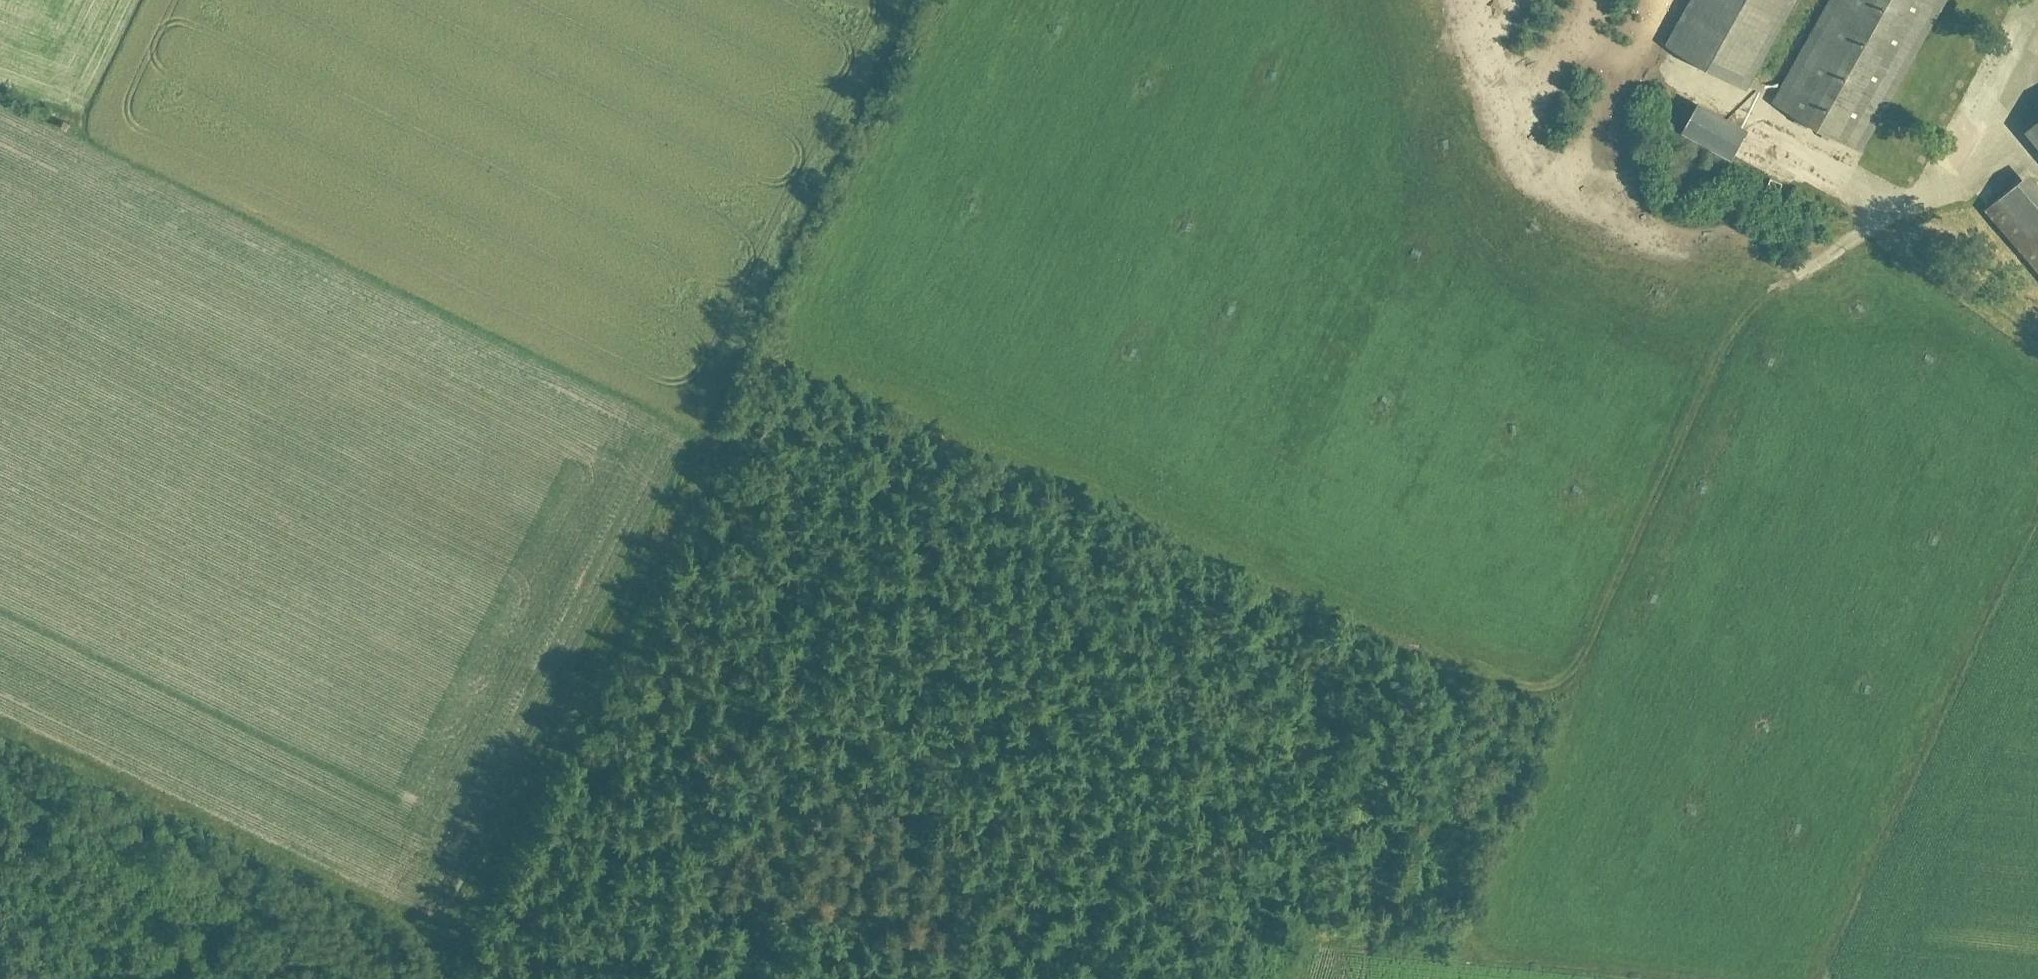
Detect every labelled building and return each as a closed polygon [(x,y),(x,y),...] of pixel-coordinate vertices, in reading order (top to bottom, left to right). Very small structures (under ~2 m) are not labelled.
[(1745,90),(1792,0),(1693,0),(1667,50),(1745,90)] [(1873,159),(1958,0),(1829,0),(1773,105),(1873,159)] [(2013,131),(2037,162),(2037,110),(2013,131)] [(2023,250),(2037,268),(2037,237),(2023,250)]
